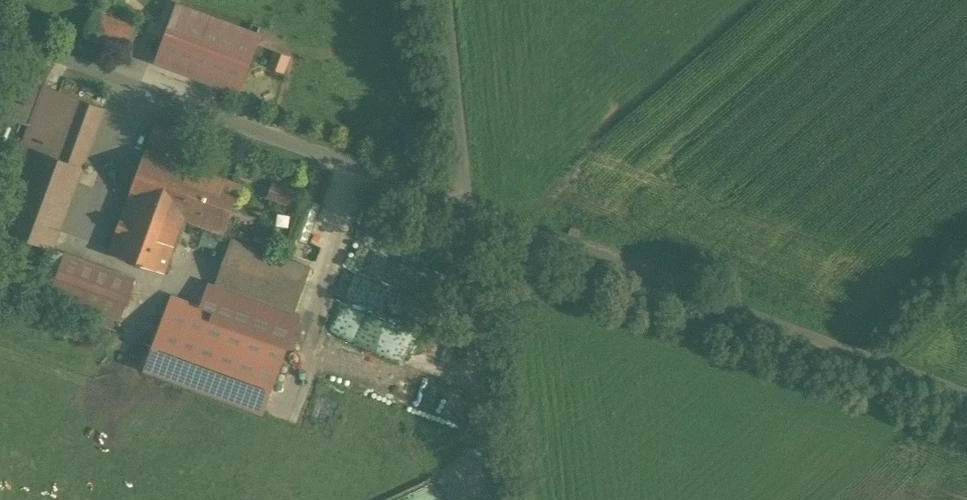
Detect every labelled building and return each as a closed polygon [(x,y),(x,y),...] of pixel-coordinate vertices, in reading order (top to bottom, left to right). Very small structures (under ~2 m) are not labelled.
[(264,37),(179,5),(156,65),(241,97),(264,37)] [(139,28),(97,13),(87,40),(86,43),(127,59),(139,28)] [(42,85),(0,200),(0,230),(50,249),(50,248),(53,249),(105,109),(42,85)] [(239,186),(147,154),(110,257),(165,276),(184,222),(185,218),(223,231),(239,186)] [(302,270),(228,241),(203,303),(288,337),(299,309),(288,304),(302,270)] [(215,310),(173,295),(146,370),(263,413),(288,345),(212,318),(215,310)]
